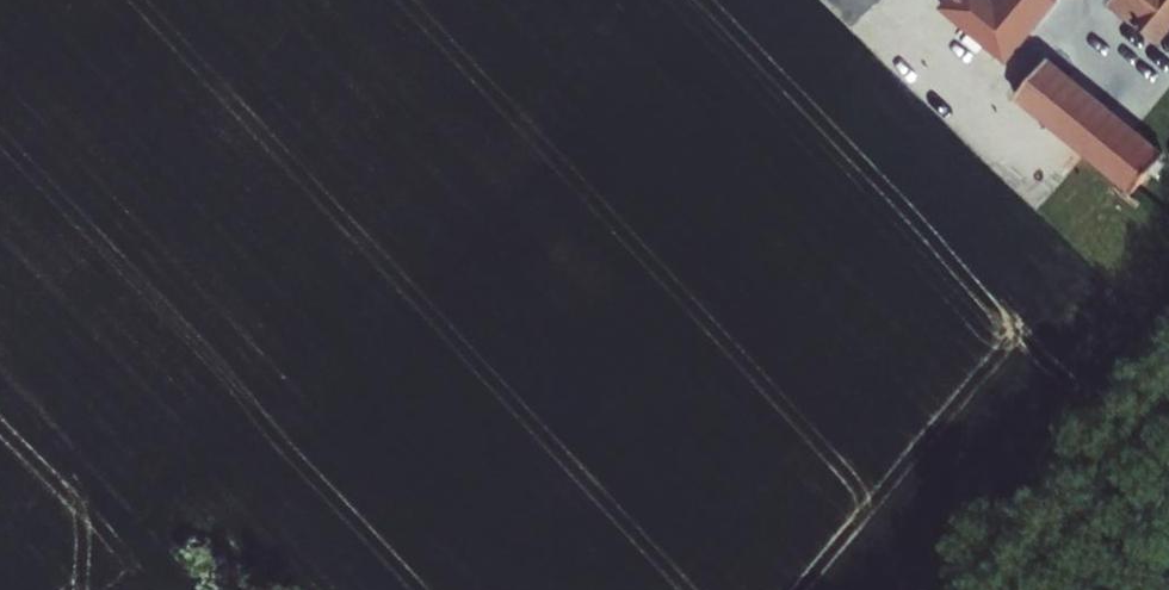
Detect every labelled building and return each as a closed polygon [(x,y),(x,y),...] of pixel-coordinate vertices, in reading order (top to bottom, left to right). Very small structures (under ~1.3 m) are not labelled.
[(944,1),(1007,56),(1056,0),(945,0),(944,1)] [(1168,33),(1168,0),(1123,0),(1165,37),(1168,33)] [(1022,96),(1135,193),(1168,153),(1168,103),(1146,130),(1057,55),(1022,96)]
